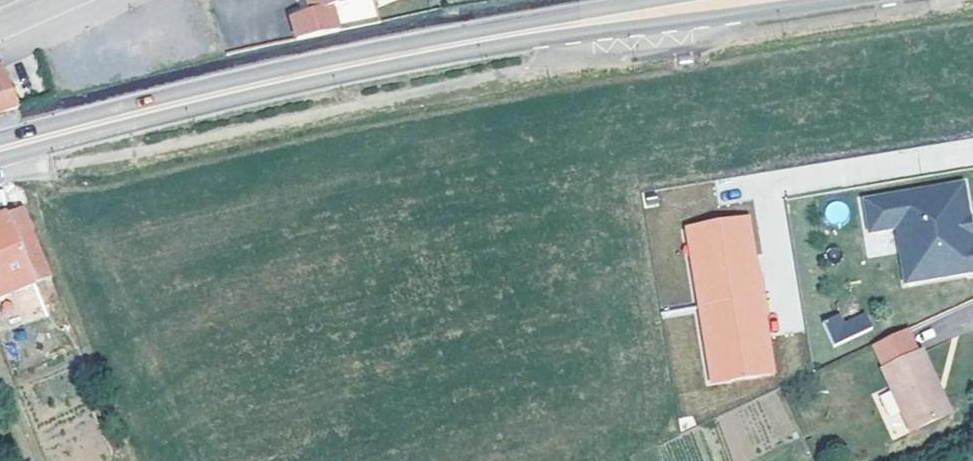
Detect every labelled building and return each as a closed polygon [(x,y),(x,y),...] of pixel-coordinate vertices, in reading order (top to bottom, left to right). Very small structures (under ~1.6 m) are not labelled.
[(278,6),(281,27),(323,18),(319,0),(295,0),(278,6)] [(377,16),(373,0),(341,0),(336,1),(341,24),(377,16)] [(858,174),(864,207),(891,202),(915,199),(919,221),(895,225),(901,258),(972,245),(972,217),(966,219),(964,207),(959,207),(956,193),(962,192),(955,156),(858,174)] [(8,196),(0,199),(0,280),(19,272),(37,265),(8,196)] [(915,199),(891,202),(895,225),(919,221),(915,199)] [(683,223),(708,384),(777,374),(752,212),(683,223)] [(916,326),(905,303),(874,318),(895,361),(909,355),(929,347),(918,325),(916,326)] [(909,370),(914,368),(909,355),(895,361),(870,372),(891,414),(923,399),(909,370)] [(909,370),(923,399),(932,395),(920,365),(914,368),(909,370)]
